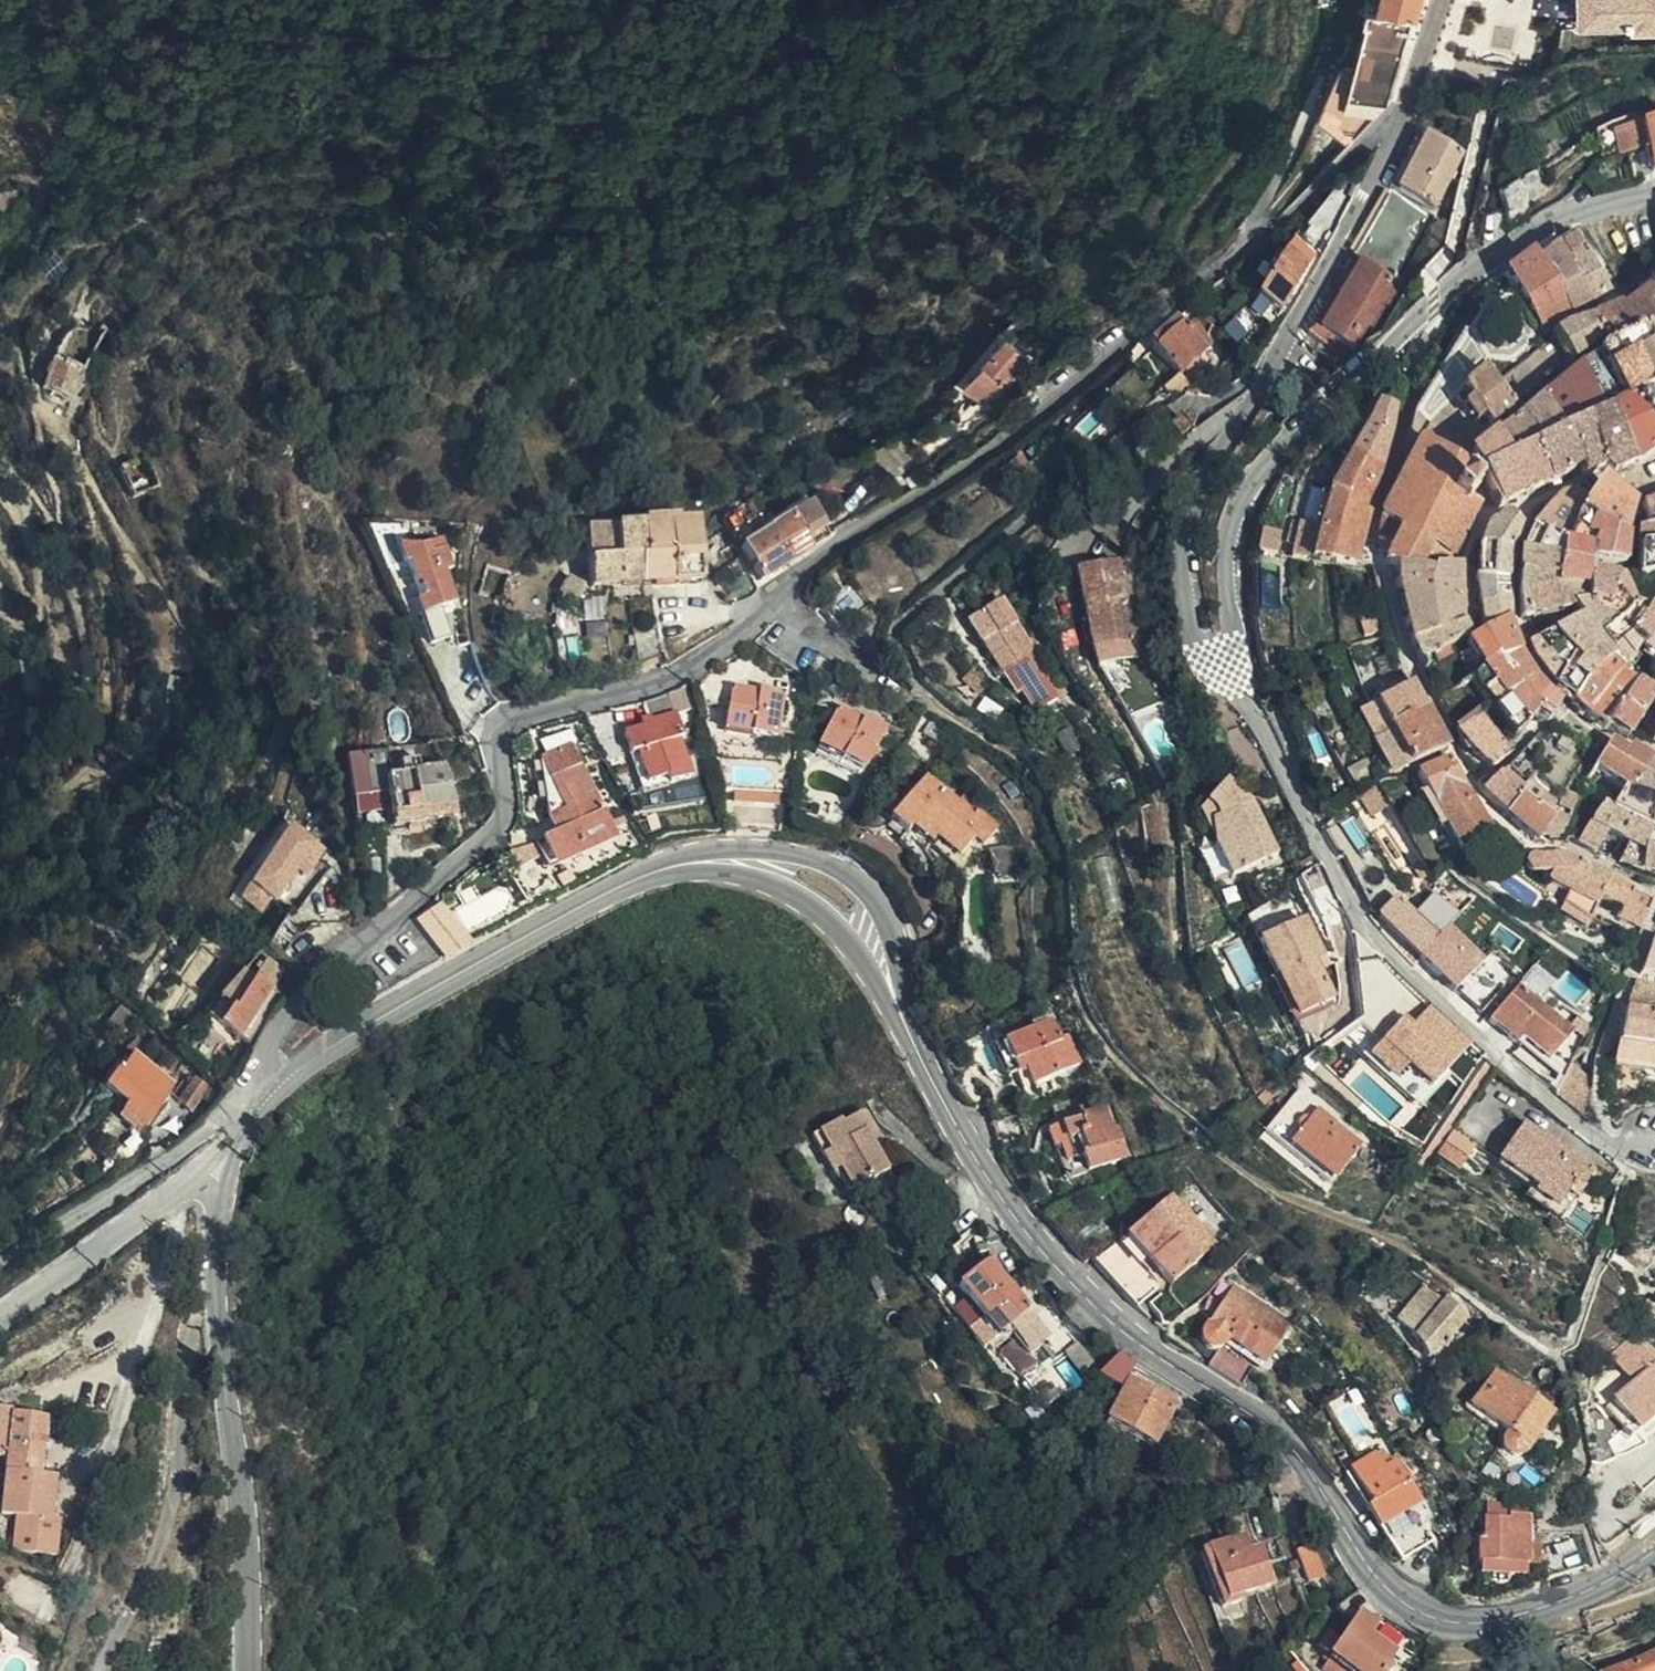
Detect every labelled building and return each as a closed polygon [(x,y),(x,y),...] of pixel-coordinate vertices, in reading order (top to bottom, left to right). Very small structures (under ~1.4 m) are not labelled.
[(1367,7),(1377,9),(1379,0),(1348,0),(1348,5),(1367,7)] [(1420,0),(1379,0),(1377,9),(1410,14),(1417,15),(1420,0)] [(1586,25),(1654,25),(1654,0),(1586,0),(1586,25)] [(1400,76),(1406,77),(1410,57),(1403,57),(1410,14),(1377,9),(1367,7),(1363,19),(1374,26),(1366,70),(1400,76)] [(1399,97),(1400,76),(1366,70),(1352,68),(1332,121),(1362,141),(1399,97)] [(1641,118),(1593,137),(1601,160),(1610,157),(1606,140),(1644,130),(1641,118)] [(1615,161),(1622,159),(1645,153),(1654,150),(1654,127),(1644,130),(1606,140),(1610,157),(1613,155),(1615,161)] [(1417,133),(1389,187),(1392,189),(1433,212),(1462,156),(1417,133)] [(1650,176),(1654,175),(1654,150),(1645,153),(1650,176)] [(1622,159),(1630,187),(1635,186),(1650,176),(1645,153),(1622,159)] [(1430,217),(1389,194),(1361,242),(1307,336),(1349,360),(1368,327),(1377,331),(1401,289),(1392,284),(1430,217)] [(1550,241),(1549,241),(1580,289),(1589,304),(1609,294),(1566,231),(1550,241)] [(1549,241),(1529,257),(1558,299),(1580,289),(1549,241)] [(1278,266),(1299,281),(1306,270),(1284,255),(1278,266)] [(1558,299),(1529,257),(1503,276),(1540,330),(1568,314),(1558,299)] [(1279,312),(1299,281),(1278,266),(1257,299),(1279,312)] [(1580,289),(1558,299),(1568,314),(1589,304),(1580,289)] [(1650,289),(1622,312),(1619,309),(1594,319),(1603,342),(1609,352),(1619,366),(1647,349),(1640,336),(1654,324),(1654,297),(1650,289)] [(1450,325),(1465,303),(1458,299),(1444,322),(1450,325)] [(1149,347),(1180,379),(1209,352),(1209,350),(1205,345),(1205,326),(1188,309),(1149,347)] [(1603,342),(1594,319),(1567,328),(1555,335),(1573,361),(1603,342)] [(1009,376),(1029,402),(1060,356),(1037,340),(1009,376)] [(1647,349),(1619,366),(1609,352),(1597,359),(1623,406),(1634,400),(1639,408),(1654,398),(1654,352),(1652,347),(1647,349)] [(1597,359),(1579,370),(1604,416),(1609,413),(1633,466),(1654,452),(1654,437),(1639,408),(1634,400),(1623,406),(1597,359)] [(49,361),(40,392),(75,401),(83,370),(49,361)] [(1604,416),(1579,370),(1558,387),(1558,388),(1584,425),(1604,416)] [(1022,412),(1029,402),(1009,376),(996,393),(1022,412)] [(1481,376),(1461,394),(1469,404),(1481,419),(1489,429),(1513,412),(1481,376)] [(1584,425),(1558,388),(1539,404),(1538,404),(1519,421),(1539,446),(1551,441),(1584,425)] [(1639,408),(1654,437),(1654,398),(1639,408)] [(1146,420),(1162,409),(1155,400),(1140,410),(1146,420)] [(1469,404),(1461,412),(1473,426),(1481,419),(1469,404)] [(1388,443),(1392,415),(1375,411),(1347,461),(1380,474),(1388,443)] [(1609,413),(1604,416),(1584,425),(1602,469),(1612,476),(1633,466),(1609,413)] [(1178,441),(1189,432),(1178,420),(1167,429),(1178,441)] [(1539,446),(1519,421),(1518,420),(1488,442),(1488,443),(1503,464),(1530,450),(1539,446)] [(1602,469),(1584,425),(1551,441),(1567,475),(1579,469),(1583,478),(1602,469)] [(1567,475),(1551,441),(1539,446),(1530,450),(1547,486),(1567,475)] [(1503,464),(1488,443),(1468,460),(1478,475),(1475,477),(1495,511),(1519,498),(1547,486),(1530,450),(1503,464)] [(1131,458),(1140,467),(1152,457),(1142,447),(1131,458)] [(1376,542),(1392,548),(1421,561),(1423,560),(1424,561),(1430,563),(1444,561),(1449,559),(1452,559),(1476,511),(1465,502),(1471,494),(1462,484),(1467,473),(1455,467),(1416,447),(1379,519),(1376,542)] [(1370,512),(1380,474),(1347,461),(1328,494),(1370,512)] [(825,530),(838,524),(846,511),(818,482),(781,517),(808,545),(825,530)] [(1600,483),(1590,497),(1580,491),(1557,498),(1529,532),(1560,547),(1592,553),(1596,526),(1625,539),(1626,525),(1631,509),(1600,483)] [(1310,563),(1355,568),(1364,536),(1370,512),(1328,494),(1327,496),(1318,530),(1310,563)] [(1637,550),(1654,548),(1654,501),(1642,507),(1642,508),(1646,528),(1637,531),(1637,550)] [(787,564),(808,545),(781,517),(770,504),(749,523),(761,536),(787,564)] [(662,548),(694,545),(691,517),(658,521),(662,548)] [(1478,550),(1477,580),(1506,582),(1509,553),(1519,529),(1507,519),(1486,530),(1478,550)] [(642,582),(667,579),(662,548),(658,521),(635,523),(642,582)] [(635,523),(611,526),(614,555),(616,585),(642,582),(635,523)] [(611,526),(579,531),(584,558),(614,555),(611,526)] [(1297,561),(1310,563),(1318,530),(1305,526),(1305,528),(1293,526),(1289,547),(1299,550),(1297,561)] [(1622,569),(1625,539),(1596,526),(1592,553),(1590,564),(1622,569)] [(1560,547),(1529,532),(1518,554),(1518,555),(1558,561),(1560,547)] [(1262,535),(1258,555),(1273,557),(1276,538),(1262,535)] [(667,579),(697,575),(694,545),(662,548),(667,579)] [(409,558),(405,549),(401,550),(400,546),(391,549),(397,563),(409,558)] [(417,546),(405,549),(409,558),(397,563),(419,611),(432,606),(450,599),(437,570),(448,565),(439,546),(421,551),(417,546)] [(1589,578),(1590,564),(1592,553),(1560,547),(1558,561),(1554,583),(1517,577),(1516,598),(1519,620),(1575,610),(1585,606),(1589,578)] [(1421,561),(1392,548),(1383,567),(1395,569),(1395,587),(1409,645),(1460,628),(1459,569),(1431,573),(1430,575),(1419,573),(1424,561),(1423,560),(1421,561)] [(1636,582),(1654,578),(1654,548),(1637,550),(1636,582)] [(584,558),(588,588),(616,585),(614,555),(584,558)] [(1558,561),(1518,555),(1517,577),(1554,583),(1558,561)] [(505,609),(505,607),(504,588),(510,565),(487,560),(482,583),(484,606),(505,609)] [(1137,662),(1134,646),(1117,564),(1074,574),(1096,671),(1111,667),(1137,662)] [(1589,578),(1585,606),(1603,609),(1608,594),(1626,592),(1621,580),(1589,578)] [(1474,580),(1478,608),(1507,603),(1506,582),(1477,580),(1474,580)] [(555,598),(558,599),(573,605),(579,595),(562,583),(555,598)] [(848,586),(822,613),(839,632),(868,607),(848,586)] [(1585,606),(1575,610),(1580,618),(1553,635),(1561,647),(1571,656),(1595,675),(1611,656),(1598,640),(1615,624),(1633,609),(1626,592),(1608,594),(1603,609),(1585,606)] [(1478,608),(1481,636),(1484,634),(1507,625),(1508,624),(1507,603),(1478,608)] [(1047,677),(999,604),(967,625),(1014,698),(1020,694),(1034,716),(1055,702),(1042,680),(1047,677)] [(448,637),(432,606),(419,611),(413,615),(430,645),(448,637)] [(1633,609),(1615,624),(1637,651),(1641,654),(1654,632),(1654,617),(1633,609)] [(1371,618),(1357,622),(1361,640),(1375,636),(1371,618)] [(1637,651),(1615,624),(1598,640),(1611,656),(1623,672),(1637,651)] [(1481,636),(1469,643),(1465,646),(1472,658),(1480,673),(1516,656),(1518,655),(1512,637),(1507,625),(1484,634),(1481,636)] [(1460,628),(1409,645),(1419,666),(1431,658),(1445,651),(1467,639),(1460,628)] [(1641,654),(1654,662),(1654,632),(1641,654)] [(1561,647),(1553,635),(1551,636),(1550,635),(1528,647),(1526,648),(1531,661),(1553,688),(1573,702),(1595,675),(1571,656),(1561,647)] [(1445,651),(1431,658),(1436,666),(1450,658),(1445,651)] [(1480,673),(1469,683),(1488,706),(1487,707),(1490,710),(1504,701),(1523,728),(1534,715),(1547,723),(1557,707),(1546,697),(1533,682),(1516,656),(1480,673)] [(1611,656),(1595,675),(1573,702),(1572,703),(1588,718),(1619,678),(1622,673),(1623,672),(1611,656)] [(1124,697),(1111,667),(1096,671),(1109,704),(1124,697)] [(960,682),(975,697),(982,689),(967,674),(960,682)] [(1634,685),(1619,678),(1588,718),(1605,729),(1606,727),(1634,685)] [(1377,705),(1357,716),(1371,741),(1425,711),(1411,687),(1408,688),(1405,682),(1393,688),(1392,686),(1373,696),(1377,705)] [(1654,695),(1634,685),(1606,727),(1625,741),(1654,695)] [(850,729),(855,697),(847,692),(812,688),(812,693),(785,689),(780,730),(806,734),(806,738),(830,740),(831,727),(850,729)] [(747,697),(731,698),(716,706),(705,711),(706,723),(685,726),(686,736),(679,738),(682,759),(690,759),(694,787),(714,786),(715,789),(737,785),(732,749),(736,748),(732,723),(749,723),(747,697)] [(716,706),(731,698),(705,702),(705,711),(716,706)] [(1490,710),(1512,740),(1523,728),(1504,701),(1490,710)] [(866,753),(889,771),(893,766),(911,778),(940,737),(922,723),(918,728),(897,710),(866,753)] [(1425,711),(1371,741),(1389,777),(1446,749),(1431,722),(1425,711)] [(1465,746),(1491,770),(1506,758),(1473,717),(1453,731),(1465,746)] [(1066,758),(1081,750),(1070,730),(1056,738),(1066,758)] [(365,775),(371,798),(403,786),(413,808),(467,778),(448,742),(434,751),(429,740),(412,747),(418,760),(404,764),(393,742),(364,757),(365,775)] [(1610,743),(1593,769),(1623,789),(1610,810),(1627,820),(1649,830),(1652,799),(1638,795),(1650,760),(1631,747),(1627,753),(1610,743)] [(658,842),(634,750),(590,762),(597,805),(608,833),(594,837),(599,858),(658,842)] [(1447,759),(1415,775),(1462,855),(1490,830),(1447,759)] [(1650,760),(1638,795),(1652,799),(1654,792),(1654,760),(1650,760)] [(893,766),(889,771),(907,785),(911,778),(893,766)] [(1497,776),(1479,794),(1505,815),(1520,797),(1497,776)] [(467,778),(413,808),(416,817),(471,788),(467,778)] [(1015,806),(986,780),(950,819),(966,836),(980,823),(1016,855),(1031,838),(1039,846),(1053,830),(1021,800),(1015,806)] [(1226,782),(1207,804),(1216,812),(1218,820),(1212,824),(1214,846),(1230,879),(1277,856),(1250,803),(1226,782)] [(1520,797),(1505,815),(1504,817),(1535,843),(1552,821),(1532,806),(1543,791),(1532,783),(1520,797)] [(1386,808),(1374,787),(1365,795),(1371,818),(1386,808)] [(1216,812),(1207,804),(1198,814),(1214,846),(1212,824),(1218,820),(1216,812)] [(1602,807),(1575,845),(1593,855),(1594,855),(1605,836),(1616,841),(1627,820),(1610,810),(1602,807)] [(1654,874),(1654,851),(1653,851),(1644,849),(1649,830),(1627,820),(1616,841),(1626,846),(1618,865),(1654,874)] [(311,833),(270,911),(293,922),(301,907),(306,909),(338,847),(311,833)] [(593,861),(587,846),(564,855),(571,871),(593,861)] [(1531,858),(1529,860),(1527,862),(1525,867),(1528,872),(1533,875),(1550,875),(1547,882),(1571,894),(1596,908),(1600,901),(1621,911),(1626,902),(1646,911),(1652,897),(1565,856),(1531,858)] [(1352,890),(1369,919),(1385,903),(1369,884),(1352,890)] [(496,891),(466,903),(474,922),(504,910),(496,891)] [(1404,891),(1395,901),(1437,939),(1447,930),(1404,891)] [(1596,908),(1571,894),(1561,913),(1585,930),(1596,908)] [(1377,919),(1419,959),(1437,939),(1395,901),(1377,919)] [(472,941),(444,903),(418,922),(447,960),(472,941)] [(1456,923),(1471,935),(1478,926),(1462,914),(1456,923)] [(1304,922),(1258,945),(1296,1020),(1331,1003),(1312,963),(1321,958),(1304,922)] [(1437,939),(1419,959),(1454,992),(1483,963),(1447,930),(1437,939)] [(1639,976),(1654,977),(1654,939),(1653,938),(1639,976)] [(218,1011),(251,962),(241,956),(209,1005),(218,1011)] [(1524,979),(1525,980),(1535,967),(1522,957),(1515,966),(1510,962),(1500,974),(1514,987),(1518,981),(1520,983),(1524,979)] [(285,985),(251,962),(218,1011),(253,1034),(277,992),(285,985)] [(1527,982),(1538,966),(1537,965),(1535,967),(1525,980),(1527,982)] [(1553,978),(1538,966),(1527,982),(1542,993),(1553,978)] [(1626,1011),(1654,1016),(1654,996),(1654,988),(1635,983),(1630,995),(1626,1011)] [(1488,1021),(1494,1026),(1521,990),(1518,987),(1488,1021)] [(1521,990),(1494,1026),(1516,1044),(1521,1039),(1548,1062),(1572,1032),(1521,990)] [(1427,1068),(1456,1031),(1417,999),(1387,1036),(1427,1068)] [(1618,1044),(1654,1050),(1654,1046),(1654,1044),(1654,1016),(1626,1011),(1618,1044)] [(1100,1040),(1094,1023),(1046,1041),(1054,1066),(1050,1068),(1057,1088),(1117,1066),(1108,1038),(1100,1040)] [(1654,1046),(1654,1050),(1618,1044),(1613,1065),(1654,1069),(1654,1046)] [(1478,1069),(1488,1059),(1472,1045),(1463,1055),(1478,1069)] [(152,1120),(182,1085),(135,1051),(125,1063),(116,1060),(101,1080),(152,1120)] [(1586,1119),(1588,1104),(1591,1080),(1570,1063),(1555,1095),(1586,1119)] [(1419,1082),(1431,1090),(1438,1080),(1426,1071),(1419,1082)] [(216,1083),(204,1072),(187,1096),(199,1107),(216,1083)] [(1256,1101),(1264,1108),(1270,1101),(1263,1094),(1256,1101)] [(1359,1148),(1294,1096),(1263,1135),(1328,1187),(1359,1148)] [(1138,1113),(1136,1108),(1099,1118),(1107,1155),(1115,1154),(1118,1166),(1159,1155),(1153,1125),(1148,1126),(1146,1111),(1138,1113)] [(816,1137),(828,1156),(833,1153),(854,1187),(874,1175),(876,1178),(891,1168),(874,1141),(868,1131),(876,1125),(868,1111),(847,1124),(845,1118),(816,1137)] [(1054,1111),(1029,1118),(1035,1140),(1060,1133),(1054,1111)] [(883,1136),(876,1125),(868,1131),(874,1141),(883,1136)] [(1593,1176),(1524,1126),(1498,1163),(1538,1190),(1535,1195),(1562,1214),(1588,1178),(1600,1186),(1604,1179),(1596,1173),(1593,1176)] [(1438,1153),(1460,1169),(1476,1144),(1454,1128),(1438,1153)] [(1243,1164),(1250,1156),(1236,1143),(1229,1150),(1243,1164)] [(833,1153),(828,1156),(848,1191),(854,1187),(833,1153)] [(1229,1252),(1185,1206),(1131,1256),(1173,1298),(1200,1272),(1203,1277),(1229,1252)] [(1040,1340),(1048,1332),(1067,1314),(1026,1272),(999,1298),(1040,1340)] [(1257,1336),(1245,1354),(1271,1369),(1276,1372),(1293,1346),(1302,1351),(1325,1314),(1272,1276),(1241,1319),(1241,1326),(1244,1332),(1257,1336)] [(1415,1340),(1449,1298),(1429,1283),(1397,1322),(1415,1340)] [(947,1298),(965,1328),(980,1319),(962,1289),(947,1298)] [(1468,1310),(1452,1294),(1449,1298),(1415,1340),(1430,1354),(1451,1338),(1468,1310)] [(1642,1306),(1654,1321),(1654,1306),(1650,1301),(1642,1306)] [(1067,1314),(1048,1332),(1053,1337),(1072,1319),(1067,1314)] [(1072,1319),(1053,1337),(1059,1342),(1074,1356),(1091,1338),(1072,1319)] [(1654,1415),(1654,1357),(1635,1335),(1611,1358),(1633,1382),(1605,1408),(1631,1437),(1654,1415)] [(1139,1359),(1125,1341),(1112,1352),(1127,1369),(1139,1359)] [(1074,1356),(1059,1342),(1045,1356),(1067,1377),(1080,1363),(1074,1356)] [(1573,1393),(1517,1355),(1492,1391),(1526,1414),(1523,1421),(1523,1431),(1527,1436),(1533,1438),(1541,1437),(1546,1432),(1573,1393)] [(1181,1405),(1134,1381),(1112,1422),(1159,1446),(1181,1405)] [(45,1421),(9,1418),(9,1413),(0,1412),(0,1458),(7,1458),(2,1513),(51,1518),(55,1478),(39,1476),(45,1421)] [(1410,1500),(1447,1474),(1422,1436),(1410,1444),(1402,1431),(1380,1446),(1399,1476),(1396,1478),(1410,1500)] [(1431,1531),(1460,1511),(1442,1485),(1414,1505),(1431,1531)] [(1526,1555),(1530,1509),(1529,1507),(1510,1506),(1510,1514),(1488,1513),(1486,1530),(1481,1530),(1479,1553),(1526,1555)] [(1250,1535),(1213,1546),(1210,1550),(1227,1606),(1245,1601),(1245,1595),(1256,1592),(1246,1556),(1256,1553),(1250,1535)] [(1585,1561),(1574,1536),(1548,1543),(1549,1574),(1585,1561)] [(1324,1573),(1313,1545),(1298,1550),(1309,1578),(1324,1573)] [(1267,1550),(1256,1553),(1246,1556),(1256,1592),(1277,1585),(1267,1550)] [(1345,1670),(1390,1670),(1397,1662),(1390,1657),(1400,1644),(1374,1626),(1379,1618),(1366,1608),(1338,1647),(1334,1644),(1328,1651),(1334,1655),(1330,1660),(1345,1670)] [(1617,1650),(1624,1670),(1635,1670),(1654,1663),(1654,1636),(1617,1650)]
